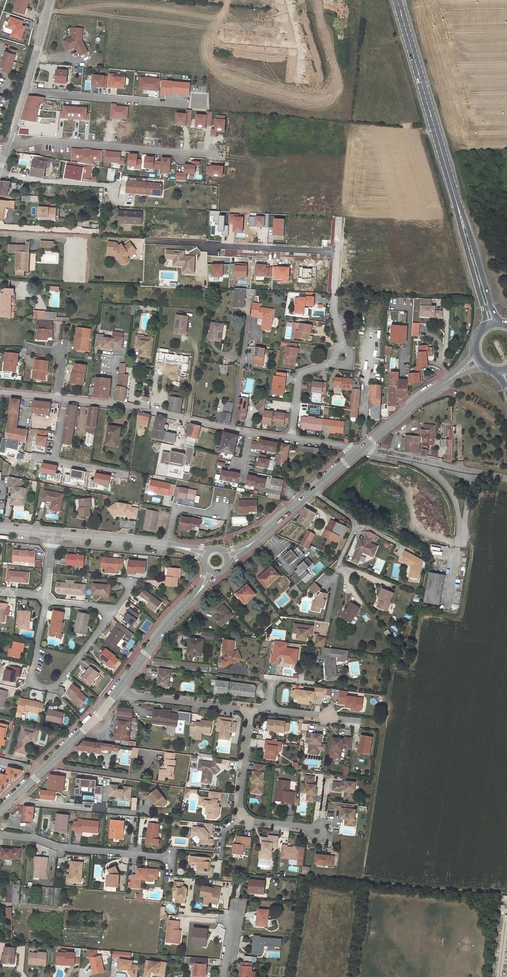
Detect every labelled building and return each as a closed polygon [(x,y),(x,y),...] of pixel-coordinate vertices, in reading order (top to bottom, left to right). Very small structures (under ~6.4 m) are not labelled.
[(15,9),(25,12),(29,0),(17,0),(15,9)] [(23,21),(11,18),(8,28),(14,29),(12,36),(21,39),(24,28),(21,27),(22,26),(23,21)] [(82,29),(72,28),(71,34),(72,34),(74,34),(73,37),(72,38),(64,42),(68,50),(76,47),(80,56),(87,53),(81,40),(82,29)] [(17,51),(10,48),(9,52),(6,51),(4,58),(14,61),(17,51)] [(10,73),(14,61),(4,58),(1,66),(4,67),(3,71),(10,73)] [(67,71),(57,70),(56,83),(66,84),(67,71)] [(115,74),(109,74),(108,88),(125,89),(126,78),(115,77),(115,74)] [(108,77),(93,76),(92,85),(103,86),(103,87),(108,88),(108,77)] [(160,79),(140,78),(139,89),(159,91),(160,79)] [(172,82),(162,81),(161,95),(171,96),(171,94),(176,94),(176,96),(180,96),(180,94),(185,95),(185,97),(189,97),(190,85),(172,83),(172,82)] [(44,98),(29,96),(22,119),(34,122),(36,116),(39,103),(42,103),(44,98)] [(128,106),(111,105),(110,118),(127,120),(128,106)] [(64,111),(60,111),(60,118),(90,121),(90,113),(88,113),(88,108),(64,106),(64,111)] [(187,113),(176,113),(176,125),(191,126),(192,110),(187,110),(187,113)] [(207,115),(197,114),(195,127),(206,128),(207,126),(211,127),(213,112),(207,112),(207,115)] [(226,116),(216,115),(216,129),(211,129),(211,136),(216,136),(217,131),(225,132),(226,116)] [(102,151),(72,148),(72,160),(78,160),(78,163),(92,166),(95,166),(95,162),(102,162),(102,151)] [(121,153),(105,152),(105,162),(120,163),(120,164),(124,165),(125,158),(121,158),(121,153)] [(138,155),(130,154),(129,166),(137,166),(136,168),(141,169),(141,160),(137,160),(138,155)] [(46,157),(42,157),(41,157),(40,161),(35,160),(32,177),(44,178),(46,166),(49,167),(50,158),(46,157)] [(154,158),(146,157),(145,168),(158,169),(158,161),(154,161),(154,158)] [(162,162),(158,161),(158,169),(162,169),(161,173),(170,173),(171,159),(162,158),(162,162)] [(185,173),(176,173),(176,180),(186,181),(187,174),(195,174),(196,166),(199,166),(200,162),(192,161),(192,166),(185,165),(185,173)] [(78,163),(67,162),(65,179),(82,182),(83,179),(89,180),(92,166),(78,163)] [(223,177),(224,166),(210,165),(210,167),(206,166),(206,174),(210,174),(210,176),(223,177)] [(162,184),(128,181),(127,192),(135,193),(136,191),(142,192),(142,191),(145,191),(145,192),(155,193),(155,191),(160,192),(162,190),(162,184)] [(1,182),(0,184),(0,195),(7,196),(10,183),(1,182)] [(39,207),(38,219),(45,219),(45,217),(56,217),(56,208),(39,207)] [(143,212),(119,211),(119,223),(142,223),(143,212)] [(220,211),(210,211),(210,216),(214,216),(214,222),(219,223),(218,232),(222,232),(222,236),(228,236),(229,226),(225,226),(225,216),(220,216),(220,211)] [(264,218),(249,217),(249,227),(256,227),(256,226),(264,227),(264,228),(269,228),(269,214),(265,214),(264,218)] [(238,216),(229,215),(229,224),(234,224),(234,232),(243,233),(243,218),(238,218),(238,216)] [(285,220),(274,219),(273,236),(284,237),(285,220)] [(136,250),(130,242),(121,249),(117,243),(109,241),(108,251),(113,252),(115,251),(120,257),(118,258),(122,264),(125,264),(128,262),(129,259),(127,256),(136,250)] [(28,272),(29,242),(26,242),(26,246),(9,245),(9,253),(16,253),(15,275),(24,275),(24,272),(28,272)] [(175,251),(167,251),(166,259),(174,259),(174,263),(179,263),(179,266),(184,266),(183,273),(194,274),(195,257),(184,256),(183,256),(182,255),(184,253),(185,251),(180,251),(179,254),(175,254),(175,251)] [(230,264),(230,265),(230,276),(230,279),(235,280),(235,277),(247,278),(248,264),(238,264),(238,265),(230,264)] [(213,265),(208,265),(208,274),(213,274),(213,277),(223,277),(223,276),(230,276),(230,265),(223,265),(223,266),(213,266),(213,265)] [(266,266),(256,265),(256,276),(273,277),(273,268),(269,268),(268,268),(268,269),(266,269),(266,266)] [(273,267),(273,268),(273,277),(273,278),(277,278),(277,279),(283,279),(283,283),(289,283),(289,268),(284,268),(278,268),(273,267)] [(303,268),(299,267),(298,278),(302,278),(302,280),(312,280),(312,278),(316,278),(316,268),(312,268),(312,270),(303,269),(303,268)] [(243,307),(245,292),(245,290),(235,289),(234,306),(243,307)] [(8,307),(11,307),(11,300),(11,294),(2,294),(1,294),(0,312),(0,313),(7,313),(8,307)] [(304,313),(304,306),(305,304),(307,304),(307,306),(314,306),(315,297),(313,297),(307,297),(305,296),(305,298),(299,298),(299,304),(295,304),(295,312),(304,313)] [(432,299),(422,299),(421,306),(421,316),(438,317),(438,311),(435,311),(434,311),(434,307),(431,307),(432,299)] [(265,320),(263,331),(270,332),(274,310),(260,308),(260,305),(253,304),(251,317),(263,319),(264,319),(265,320)] [(0,313),(0,317),(11,318),(11,312),(11,307),(8,307),(7,313),(0,313)] [(57,313),(45,312),(45,319),(69,320),(69,318),(57,317),(57,313)] [(185,334),(188,317),(182,316),(177,315),(176,315),(175,324),(178,324),(177,333),(185,334)] [(37,334),(38,334),(38,339),(38,340),(46,341),(46,337),(48,337),(53,337),(53,330),(52,330),(52,321),(39,320),(38,329),(37,329),(37,334)] [(223,325),(211,323),(209,340),(220,341),(223,325)] [(291,339),(308,341),(309,334),(310,335),(311,327),(293,324),(291,339)] [(407,327),(392,326),(391,343),(406,343),(407,327)] [(77,328),(76,337),(79,337),(78,345),(79,345),(78,350),(88,351),(90,330),(77,328)] [(104,336),(96,335),(95,345),(102,346),(102,348),(110,349),(112,349),(112,348),(121,349),(123,338),(112,337),(112,339),(104,338),(104,336)] [(141,357),(151,358),(153,339),(136,337),(135,346),(140,347),(140,349),(142,349),(141,357)] [(427,346),(419,347),(419,353),(418,353),(418,362),(417,362),(417,367),(421,367),(427,366),(427,361),(425,362),(425,357),(427,357),(426,355),(432,355),(432,348),(427,348),(427,346)] [(266,349),(256,347),(254,357),(256,357),(254,366),(263,367),(266,349)] [(299,350),(287,348),(286,356),(284,356),(284,361),(286,362),(285,366),(295,367),(296,358),(298,358),(299,350)] [(6,363),(5,371),(15,372),(16,364),(17,364),(18,354),(6,353),(5,362),(6,363)] [(35,369),(34,379),(45,380),(45,375),(46,371),(47,371),(48,362),(36,360),(35,369)] [(75,373),(74,384),(83,385),(86,365),(75,364),(74,373),(75,373)] [(399,373),(390,373),(389,407),(393,406),(396,406),(397,406),(397,404),(397,401),(397,398),(398,380),(399,373)] [(422,377),(422,374),(415,374),(410,375),(410,377),(409,381),(409,383),(421,382),(420,377),(422,377)] [(123,375),(118,375),(117,386),(126,387),(127,376),(122,376),(123,375)] [(282,390),(284,391),(286,379),(274,377),(272,395),(281,396),(282,390)] [(111,380),(96,378),(94,397),(109,399),(111,380)] [(353,385),(353,380),(335,378),(334,390),(352,391),(352,390),(353,385)] [(326,395),(327,384),(323,383),(323,385),(313,383),(312,394),(326,395)] [(381,394),(381,385),(373,385),(372,394),(381,394)] [(126,387),(117,386),(117,387),(116,387),(115,400),(124,402),(126,387)] [(171,403),(169,412),(179,414),(182,394),(173,392),(172,397),(171,403)] [(381,394),(372,394),(372,403),(373,403),(372,419),(379,419),(381,394)] [(352,396),(351,406),(357,407),(359,407),(359,396),(352,396)] [(266,399),(266,398),(260,397),(260,403),(255,406),(261,415),(264,413),(264,412),(266,399)] [(238,406),(236,420),(245,421),(248,400),(239,398),(238,406)] [(17,429),(20,400),(11,399),(7,434),(6,438),(24,443),(22,449),(27,450),(28,439),(26,439),(27,431),(17,429)] [(51,403),(33,401),(31,417),(49,419),(51,403)] [(230,425),(233,404),(226,402),(222,423),(230,425)] [(77,407),(68,405),(62,444),(71,445),(74,427),(77,410),(77,407)] [(95,427),(98,408),(91,407),(88,426),(91,426),(95,427)] [(264,413),(262,425),(271,426),(272,422),(275,422),(274,426),(284,427),(284,424),(289,424),(290,415),(264,412),(264,413)] [(149,415),(139,413),(138,418),(137,418),(136,429),(140,430),(141,425),(146,427),(149,415)] [(166,419),(157,417),(154,429),(163,431),(165,425),(166,419)] [(322,430),(323,420),(301,418),(300,429),(322,432),(322,430)] [(345,422),(327,420),(325,431),(325,433),(330,433),(330,432),(343,434),(345,422)] [(191,424),(185,445),(194,448),(200,427),(191,424)] [(436,425),(426,425),(426,430),(422,430),(422,437),(423,437),(423,441),(431,442),(435,442),(436,436),(436,425)] [(119,438),(120,428),(108,426),(106,443),(116,444),(117,437),(119,438)] [(163,431),(154,429),(152,437),(163,440),(165,432),(163,432),(163,431)] [(174,442),(173,448),(173,451),(176,451),(178,442),(175,442),(176,435),(166,432),(165,432),(163,440),(174,442)] [(241,436),(227,433),(223,451),(237,455),(241,436)] [(405,449),(405,452),(419,453),(419,444),(412,443),(412,436),(405,436),(405,438),(405,449)] [(37,457),(37,453),(21,450),(21,449),(22,444),(6,440),(3,448),(20,452),(19,455),(36,459),(36,457),(37,457)] [(278,444),(259,440),(257,449),(277,453),(277,450),(278,444)] [(391,442),(383,440),(382,447),(389,449),(391,442)] [(289,446),(280,444),(279,451),(277,450),(277,453),(275,461),(282,463),(286,464),(289,446)] [(267,456),(260,454),(257,466),(268,468),(270,460),(266,460),(267,456)] [(229,482),(231,472),(221,470),(220,480),(229,482)] [(238,484),(240,474),(231,472),(229,482),(238,484)] [(45,483),(53,485),(55,477),(47,475),(45,483)] [(256,477),(248,475),(246,485),(254,487),(256,478),(256,477)] [(9,477),(8,477),(7,487),(13,487),(12,496),(12,495),(11,504),(20,505),(21,497),(22,497),(23,488),(21,488),(22,480),(13,478),(9,477)] [(266,480),(256,478),(254,487),(264,489),(266,480)] [(272,478),(268,497),(279,499),(281,492),(279,491),(281,480),(272,478)] [(170,484),(150,480),(148,490),(156,492),(156,493),(167,495),(170,484)] [(197,491),(175,487),(173,497),(186,499),(186,498),(195,499),(196,496),(197,491)] [(63,494),(44,490),(42,499),(51,501),(50,509),(60,511),(63,494)] [(90,498),(80,499),(81,508),(79,508),(80,517),(90,516),(90,508),(91,508),(90,498)] [(239,501),(239,513),(257,513),(257,501),(239,501)] [(137,518),(138,508),(131,507),(131,505),(116,503),(108,509),(114,516),(117,513),(117,512),(120,512),(120,513),(130,514),(130,516),(129,517),(137,518)] [(316,513),(305,507),(298,522),(308,528),(316,513)] [(158,512),(147,510),(144,528),(155,530),(158,512)] [(189,529),(194,530),(195,526),(199,527),(201,520),(192,519),(182,517),(180,528),(189,530),(189,529)] [(338,523),(340,520),(334,517),(333,520),(332,520),(327,530),(340,536),(341,537),(346,527),(341,525),(338,523)] [(336,542),(340,536),(327,530),(324,536),(336,542)] [(310,537),(312,533),(308,531),(305,536),(312,540),(313,540),(314,539),(313,539),(313,538),(310,537)] [(305,536),(301,545),(305,547),(308,548),(309,545),(312,540),(305,536)] [(371,539),(365,537),(364,541),(362,540),(361,540),(360,540),(359,541),(358,541),(358,542),(355,549),(358,550),(357,552),(356,551),(352,561),(357,563),(361,555),(365,553),(373,556),(377,546),(370,543),(371,539)] [(305,547),(301,545),(300,545),(293,551),(292,550),(289,552),(287,550),(281,556),(289,566),(298,558),(299,558),(304,554),(303,552),(305,547)] [(34,562),(35,552),(14,550),(13,560),(19,561),(34,562)] [(421,560),(404,551),(399,560),(411,566),(409,577),(418,578),(421,560)] [(68,554),(68,555),(67,560),(67,565),(74,565),(82,566),(83,566),(83,565),(84,559),(84,556),(68,554)] [(119,559),(102,558),(101,568),(114,569),(114,570),(118,571),(118,566),(119,559)] [(295,584),(296,585),(309,574),(306,570),(313,564),(308,558),(297,568),(298,569),(295,572),(296,573),(290,578),(295,584)] [(136,571),(136,573),(145,573),(146,562),(129,561),(128,570),(136,571)] [(262,575),(258,579),(266,588),(279,576),(272,567),(267,570),(268,571),(263,576),(262,575)] [(181,569),(170,568),(169,577),(167,577),(166,585),(177,586),(178,578),(180,578),(181,569)] [(8,571),(7,579),(19,581),(19,582),(27,583),(28,573),(8,571)] [(445,575),(430,572),(424,602),(439,605),(445,575)] [(58,593),(81,595),(82,585),(75,584),(75,581),(67,580),(67,583),(63,583),(63,587),(57,586),(57,590),(58,593)] [(321,589),(314,582),(309,588),(316,594),(318,596),(316,597),(315,602),(314,606),(319,607),(323,608),(325,600),(326,600),(328,594),(321,592),(319,591),(321,589)] [(101,594),(109,595),(109,592),(110,586),(93,584),(92,594),(101,595),(101,594)] [(296,585),(295,584),(291,587),(298,595),(300,597),(303,593),(296,585)] [(245,604),(255,595),(247,585),(237,594),(241,599),(245,604)] [(387,611),(391,602),(390,602),(394,593),(382,589),(379,597),(379,598),(381,599),(380,602),(377,607),(387,611)] [(151,603),(149,606),(155,611),(161,603),(144,590),(140,595),(149,602),(151,603)] [(344,612),(341,617),(349,621),(351,617),(354,618),(360,608),(351,602),(345,613),(344,612)] [(221,626),(233,615),(224,605),(217,611),(221,615),(215,620),(221,626)] [(130,608),(127,612),(128,613),(125,617),(124,619),(133,626),(137,620),(136,619),(139,615),(130,608)] [(31,612),(20,611),(19,628),(29,629),(31,612)] [(54,611),(52,621),(53,621),(51,632),(61,634),(62,629),(63,623),(62,622),(64,613),(54,611)] [(85,627),(87,627),(90,615),(79,612),(75,632),(84,634),(85,627)] [(133,626),(124,619),(123,620),(132,627),(133,626)] [(118,623),(115,627),(125,634),(130,638),(133,634),(118,623)] [(313,627),(294,624),(293,629),(298,629),(297,633),(296,639),(306,640),(307,635),(308,631),(312,631),(313,627)] [(125,634),(115,627),(104,642),(114,649),(116,645),(119,647),(124,641),(121,639),(125,634)] [(204,640),(191,638),(190,649),(188,648),(187,654),(201,656),(204,640)] [(288,640),(274,639),(272,653),(270,653),(269,662),(279,663),(280,656),(284,657),(283,661),(298,662),(299,647),(287,646),(288,640)] [(233,641),(223,640),(221,652),(222,655),(224,655),(225,658),(224,659),(227,666),(237,661),(235,657),(236,656),(234,651),(233,652),(232,651),(233,641)] [(24,644),(14,642),(12,650),(11,649),(9,656),(19,658),(20,651),(23,652),(24,644)] [(324,647),(321,647),(322,658),(324,658),(326,675),(328,674),(328,680),(337,680),(336,674),(334,652),(332,652),(332,648),(324,647)] [(116,657),(106,649),(100,657),(104,660),(104,661),(113,668),(119,660),(115,657),(116,657)] [(348,650),(339,649),(338,653),(337,661),(344,662),(347,660),(348,650)] [(15,676),(16,676),(20,677),(22,669),(10,666),(9,670),(6,670),(4,680),(14,682),(15,676)] [(99,674),(90,667),(83,677),(91,684),(99,674)] [(170,670),(159,669),(157,687),(168,688),(170,670)] [(254,685),(216,680),(215,693),(255,697),(256,686),(254,685)] [(74,698),(81,704),(83,701),(84,702),(87,698),(79,692),(80,690),(73,685),(67,693),(68,693),(74,698)] [(61,686),(57,692),(62,697),(66,692),(64,690),(65,689),(61,686)] [(326,689),(315,687),(315,692),(304,691),(304,692),(299,691),(299,690),(295,690),(293,692),(293,697),(294,699),(298,699),(298,703),(309,704),(309,701),(309,700),(311,699),(313,699),(315,699),(316,695),(323,696),(325,695),(326,689)] [(348,691),(340,690),(338,703),(346,704),(346,707),(351,708),(352,708),(352,706),(354,706),(354,709),(360,709),(361,705),(362,705),(363,698),(347,696),(348,691)] [(80,706),(81,704),(74,698),(72,699),(72,700),(80,706)] [(38,712),(38,711),(40,703),(20,699),(17,712),(23,713),(24,710),(37,713),(38,712)] [(115,733),(114,737),(129,739),(129,736),(127,735),(127,731),(129,730),(129,728),(128,727),(129,722),(131,722),(132,711),(132,710),(124,709),(124,710),(121,710),(120,715),(117,715),(117,720),(119,721),(119,725),(118,725),(117,728),(118,729),(117,734),(115,733)] [(63,714),(49,710),(47,719),(61,723),(63,714)] [(161,712),(162,711),(154,710),(152,721),(163,722),(163,725),(177,726),(176,733),(183,734),(185,722),(191,723),(192,713),(178,711),(177,715),(171,714),(161,712)] [(221,730),(220,739),(230,740),(231,736),(229,736),(230,732),(231,732),(233,719),(218,717),(217,726),(222,727),(221,730)] [(286,722),(269,720),(267,731),(275,732),(275,730),(285,732),(285,731),(288,732),(289,724),(286,723),(286,722)] [(212,722),(204,721),(204,723),(201,723),(196,722),(196,723),(195,731),(195,732),(211,734),(212,722)] [(22,726),(18,745),(27,747),(29,740),(31,740),(32,738),(36,739),(39,730),(22,726)] [(322,735),(307,733),(306,743),(309,743),(309,747),(311,748),(311,754),(319,755),(320,747),(318,747),(319,744),(320,744),(321,744),(322,735)] [(362,736),(360,747),(361,747),(360,754),(369,755),(372,738),(362,736)] [(345,740),(333,738),(331,757),(336,758),(336,756),(341,757),(342,748),(351,750),(352,738),(345,737),(345,740)] [(282,742),(266,740),(265,749),(266,749),(268,750),(267,759),(275,760),(276,755),(277,747),(281,747),(282,742)] [(95,743),(84,741),(76,749),(94,752),(95,743)] [(103,743),(95,742),(95,743),(94,752),(101,753),(103,743)] [(27,747),(18,745),(16,751),(27,754),(29,748),(27,747)] [(166,777),(173,778),(175,760),(173,760),(174,753),(165,752),(164,761),(165,761),(164,767),(165,767),(165,771),(161,770),(161,778),(165,779),(166,777)] [(221,759),(213,758),(213,763),(199,762),(198,770),(203,771),(201,782),(206,783),(206,781),(211,781),(211,776),(211,774),(212,774),(215,774),(215,771),(219,771),(221,759)] [(265,765),(256,764),(255,772),(253,772),(253,777),(254,778),(253,782),(252,782),(251,789),(253,791),(259,792),(262,790),(265,765)] [(1,789),(5,790),(7,783),(10,784),(11,777),(17,779),(20,775),(22,770),(9,767),(7,775),(6,775),(0,773),(0,794),(1,789)] [(65,777),(50,775),(49,789),(57,790),(57,795),(66,797),(67,791),(63,791),(65,777)] [(314,777),(306,776),(305,784),(302,784),(301,793),(307,793),(310,794),(309,801),(315,802),(317,790),(315,789),(314,789),(314,785),(313,785),(314,777)] [(290,781),(279,780),(278,791),(277,798),(287,800),(287,802),(287,803),(295,804),(295,799),(296,793),(288,792),(290,781)] [(349,783),(349,782),(342,781),(342,783),(333,782),(332,791),(341,792),(341,791),(345,791),(347,791),(346,799),(353,800),(355,783),(352,782),(352,784),(349,783)] [(118,785),(110,784),(109,795),(117,796),(119,796),(118,800),(124,800),(125,797),(130,797),(132,787),(124,786),(124,790),(118,789),(118,785)] [(191,789),(185,788),(184,797),(188,798),(188,795),(191,792),(196,793),(197,790),(196,789),(195,792),(191,791),(191,789)] [(152,793),(144,792),(143,799),(152,800),(157,806),(160,806),(167,802),(167,801),(157,789),(152,793)] [(55,792),(41,790),(40,798),(54,800),(55,792)] [(222,793),(212,791),(211,797),(210,798),(200,797),(199,805),(205,806),(207,809),(209,809),(208,814),(211,814),(210,818),(216,819),(219,816),(220,807),(219,807),(217,807),(218,803),(218,800),(221,801),(222,793)] [(278,791),(276,791),(275,801),(287,802),(287,800),(277,798),(278,791)] [(354,805),(335,802),(335,810),(341,810),(341,815),(342,815),(344,818),(344,819),(346,819),(345,822),(349,822),(348,826),(355,827),(356,820),(354,820),(356,810),(354,810),(354,805)] [(34,807),(24,806),(23,820),(33,821),(34,807)] [(57,814),(56,825),(58,825),(58,831),(67,832),(69,815),(57,814)] [(78,822),(77,832),(77,833),(82,833),(82,831),(90,832),(98,833),(99,822),(83,820),(83,823),(78,822)] [(122,830),(123,830),(124,821),(111,820),(109,838),(121,839),(122,830)] [(148,839),(148,845),(159,846),(159,840),(158,840),(159,824),(149,823),(147,839),(148,839)] [(213,824),(205,823),(204,828),(193,827),(192,835),(195,836),(197,834),(198,833),(202,838),(201,839),(201,843),(212,844),(212,839),(209,839),(208,839),(208,835),(210,835),(212,835),(213,824)] [(251,846),(252,838),(237,836),(236,844),(234,844),(234,845),(234,848),(233,853),(243,854),(244,845),(251,846)] [(277,848),(278,837),(269,836),(269,838),(269,839),(268,839),(267,838),(262,837),(262,841),(263,842),(262,852),(260,853),(260,857),(261,858),(271,859),(272,847),(277,848)] [(287,846),(283,845),(281,858),(298,860),(299,860),(300,849),(294,848),(287,847),(287,846)] [(2,858),(1,859),(11,860),(12,859),(19,859),(20,849),(12,848),(12,850),(3,849),(3,847),(0,847),(0,857),(2,858)] [(334,857),(316,855),(315,864),(333,866),(334,857)] [(209,861),(209,857),(192,856),(192,861),(193,863),(199,864),(198,873),(212,874),(213,867),(210,867),(209,867),(209,861)] [(34,871),(34,875),(39,875),(40,876),(39,877),(46,878),(46,873),(45,873),(45,871),(46,871),(48,858),(34,857),(34,864),(36,864),(35,872),(34,871)] [(71,876),(71,882),(81,883),(82,876),(80,876),(80,873),(82,873),(83,863),(71,862),(69,875),(71,876)] [(109,872),(109,875),(112,875),(111,878),(109,877),(108,882),(110,882),(109,886),(118,887),(119,875),(118,875),(118,874),(115,867),(109,870),(109,872)] [(145,870),(145,869),(137,868),(136,875),(132,875),(131,888),(140,888),(141,879),(147,880),(147,877),(152,878),(153,879),(157,879),(158,870),(148,869),(148,870),(145,870)] [(265,881),(250,880),(249,891),(259,892),(259,893),(263,894),(264,893),(265,881)] [(177,888),(176,898),(181,898),(181,903),(185,903),(186,899),(187,899),(188,889),(187,888),(187,887),(186,886),(185,885),(184,886),(183,886),(184,882),(175,881),(174,888),(177,888)] [(221,887),(212,885),(212,887),(203,885),(201,896),(205,896),(204,903),(210,904),(211,902),(218,903),(221,887)] [(28,903),(29,888),(21,887),(20,903),(28,903)] [(62,888),(42,887),(42,889),(39,888),(38,904),(61,906),(62,888)] [(37,904),(38,888),(30,888),(29,904),(37,904)] [(267,926),(267,920),(268,911),(258,910),(257,925),(267,926)] [(103,914),(70,912),(69,925),(102,927),(103,914)] [(177,936),(178,930),(179,921),(168,920),(166,939),(172,940),(172,943),(179,944),(180,936),(177,936)] [(197,943),(204,946),(211,934),(208,932),(208,928),(194,927),(192,942),(197,941),(197,943)] [(276,946),(276,939),(260,938),(260,937),(254,936),(253,953),(262,954),(263,945),(276,946)] [(13,955),(15,956),(15,948),(5,947),(4,955),(2,955),(2,963),(13,964),(13,955)] [(92,957),(93,958),(94,964),(92,965),(93,974),(104,972),(101,956),(96,957),(96,950),(89,949),(88,956),(92,957)] [(47,953),(39,952),(39,954),(30,953),(29,962),(37,963),(37,965),(46,966),(47,953)] [(67,964),(75,964),(75,962),(80,962),(80,956),(75,955),(76,953),(68,952),(67,954),(58,953),(57,965),(67,965),(67,964)] [(207,958),(192,957),(191,964),(195,964),(194,975),(205,976),(207,958)] [(138,966),(132,965),(132,961),(119,959),(118,968),(119,970),(121,970),(123,969),(129,970),(129,971),(128,972),(132,976),(137,976),(138,966)] [(167,963),(160,962),(160,963),(150,961),(146,961),(144,976),(149,976),(150,971),(153,972),(155,976),(158,976),(158,973),(165,974),(167,963)] [(242,962),(242,966),(241,966),(240,976),(255,976),(255,972),(252,972),(252,963),(242,962)]
